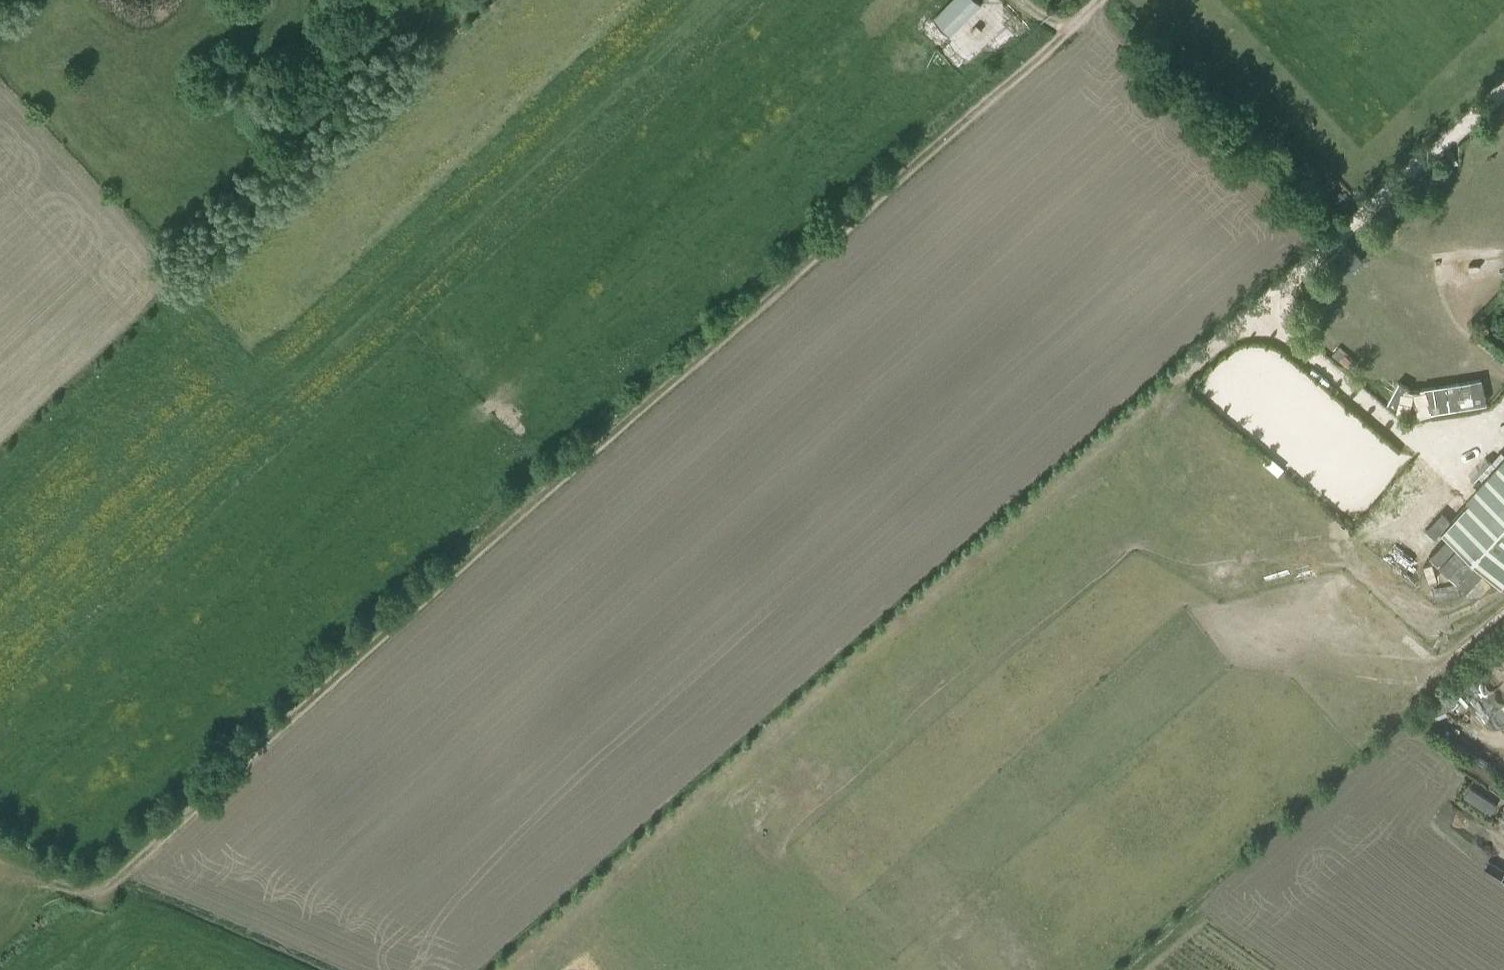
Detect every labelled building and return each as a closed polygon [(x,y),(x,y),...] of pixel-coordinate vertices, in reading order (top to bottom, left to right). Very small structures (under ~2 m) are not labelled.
[(979,5),(974,0),(951,0),(931,20),(948,36),(979,5)] [(1503,581),(1503,461),(1438,534),(1498,588),(1503,581)]
